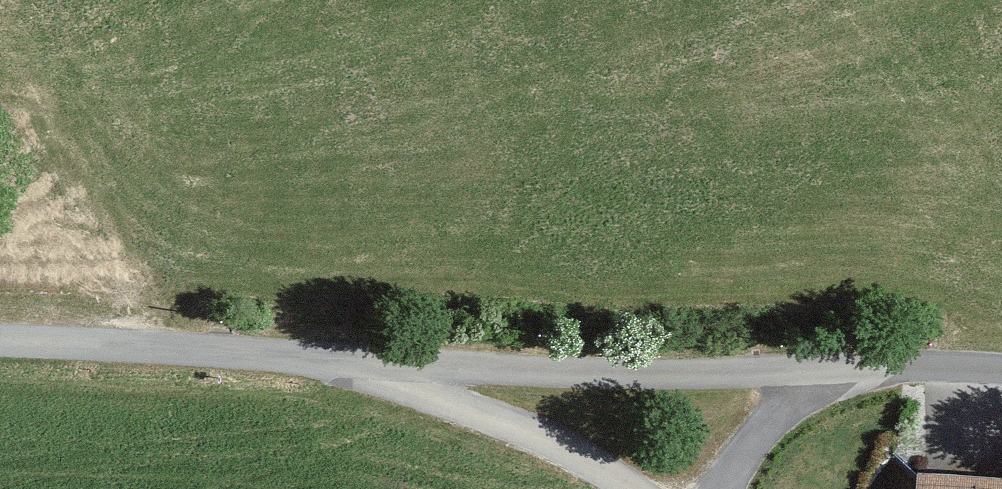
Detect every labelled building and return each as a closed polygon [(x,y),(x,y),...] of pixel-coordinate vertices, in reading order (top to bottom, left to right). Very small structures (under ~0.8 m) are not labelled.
[(915,488),(1001,488),(1001,479),(916,473),(915,488)]
